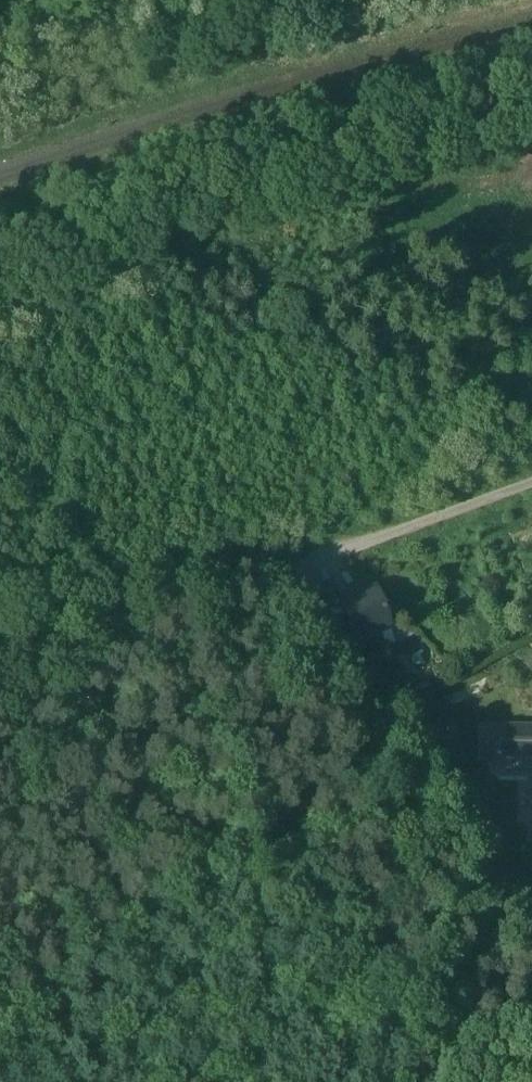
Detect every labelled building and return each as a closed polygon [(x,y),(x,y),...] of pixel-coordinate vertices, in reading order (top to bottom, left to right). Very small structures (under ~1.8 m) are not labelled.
[(521,155),(518,177),(531,179),(531,156),(521,155)] [(335,588),(320,594),(330,622),(343,617),(338,602),(340,601),(335,588)] [(340,601),(338,602),(343,617),(354,645),(370,639),(368,635),(390,627),(375,588),(340,601)] [(480,725),(479,759),(531,760),(531,725),(480,725)]
